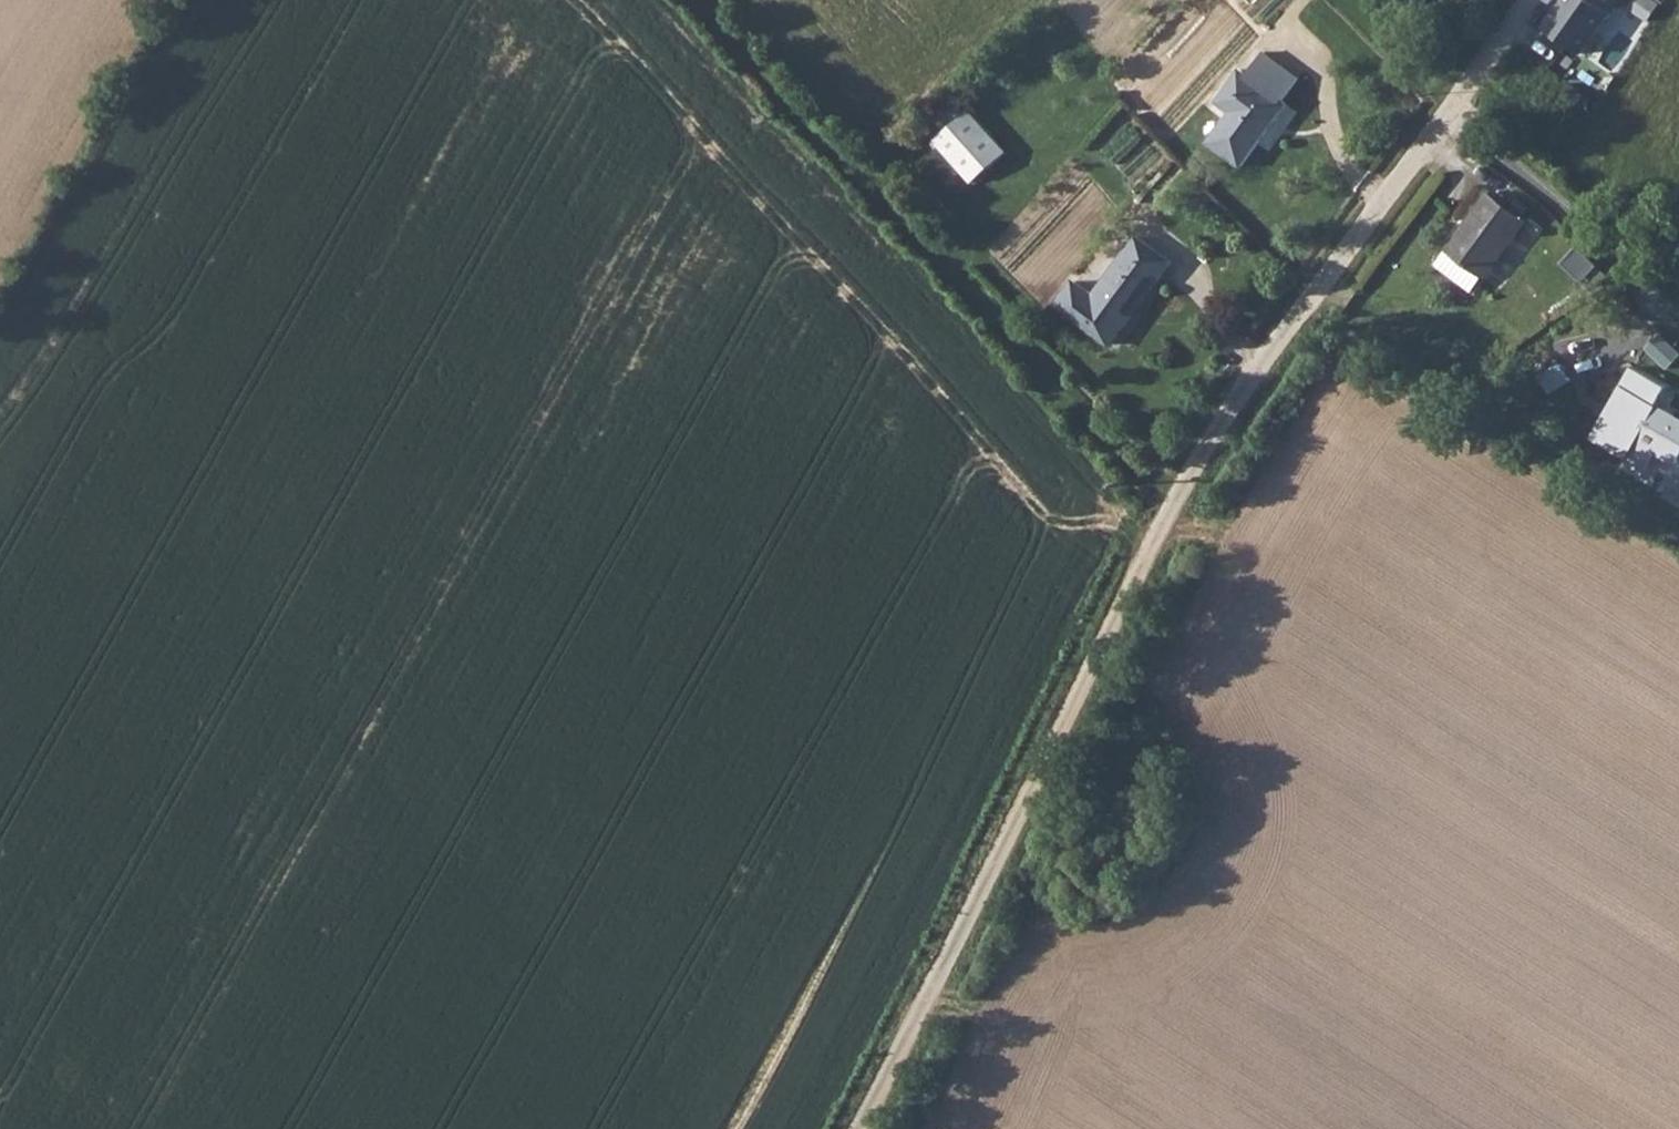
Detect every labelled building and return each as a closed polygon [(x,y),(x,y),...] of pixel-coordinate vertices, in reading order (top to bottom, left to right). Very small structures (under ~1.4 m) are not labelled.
[(1500,0),(1469,0),(1490,15),(1500,0)] [(1584,55),(1624,0),(1563,0),(1544,26),(1584,55)] [(1597,54),(1612,68),(1635,44),(1620,30),(1597,54)] [(1232,110),(1209,139),(1242,163),(1290,102),(1283,98),(1300,75),(1263,49),(1246,69),(1241,66),(1216,98),(1232,110)] [(975,111),(943,140),(964,163),(979,182),(1011,153),(975,111)] [(1491,191),(1439,264),(1473,289),(1524,215),(1491,191)] [(1073,277),(1055,299),(1067,309),(1110,340),(1172,258),(1137,232),(1091,290),(1073,277)] [(1624,389),(1594,442),(1627,461),(1653,419),(1666,428),(1672,417),(1658,408),(1624,389)]
